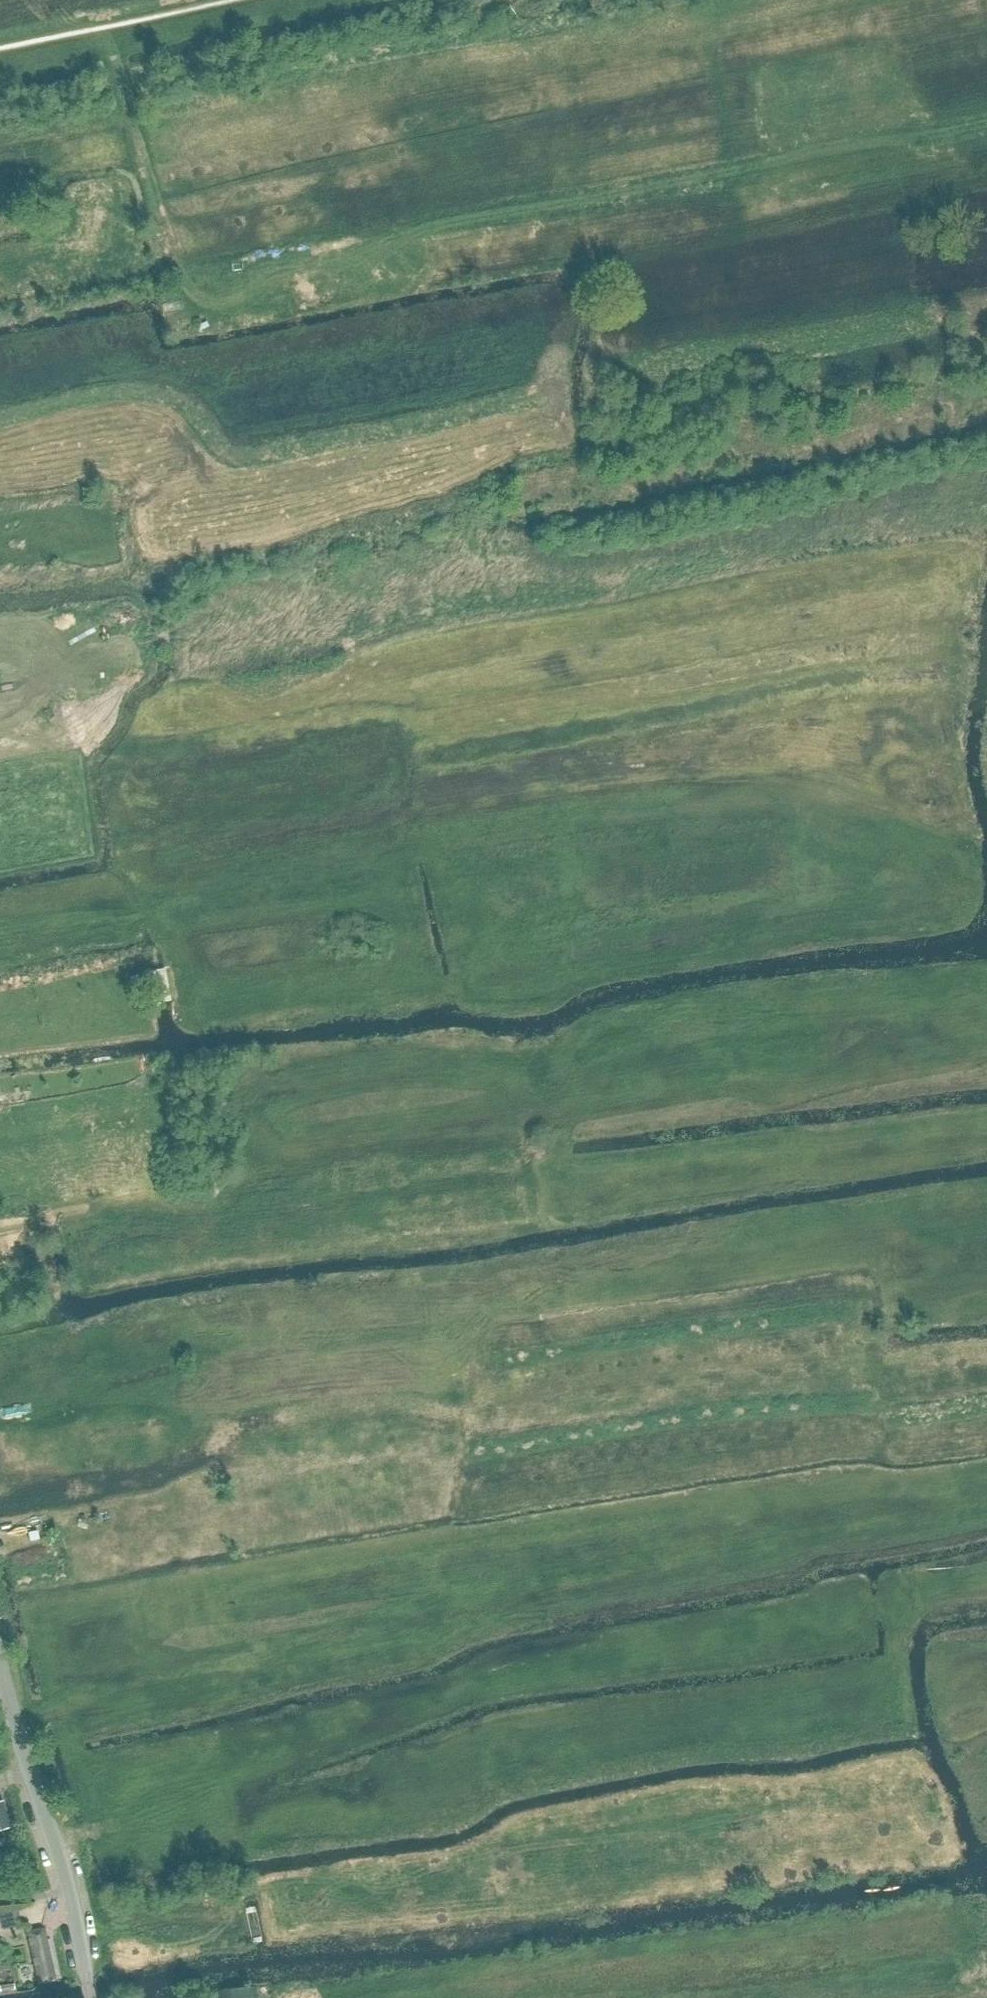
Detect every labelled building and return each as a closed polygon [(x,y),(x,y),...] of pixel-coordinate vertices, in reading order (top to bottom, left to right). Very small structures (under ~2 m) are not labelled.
[(148,973),(150,1004),(164,1003),(162,972),(148,973)] [(10,1827),(2,1800),(0,1801),(0,1830),(10,1827)] [(16,1855),(3,1858),(2,1854),(0,1854),(0,1871),(18,1866),(16,1855)] [(44,1927),(25,1930),(37,1986),(56,1982),(44,1927)]
